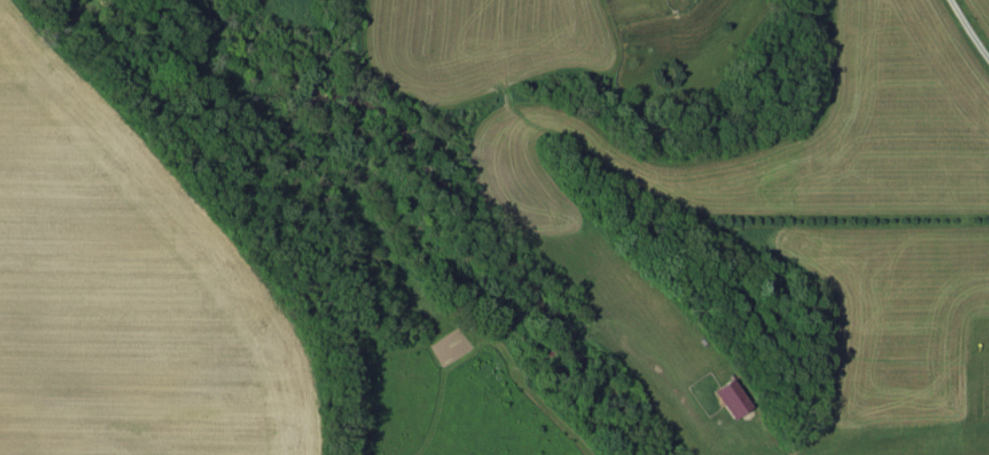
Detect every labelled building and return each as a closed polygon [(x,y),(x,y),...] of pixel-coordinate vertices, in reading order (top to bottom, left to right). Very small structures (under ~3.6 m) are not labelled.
[(750,405),(730,377),(712,390),(732,418),(750,405)]
